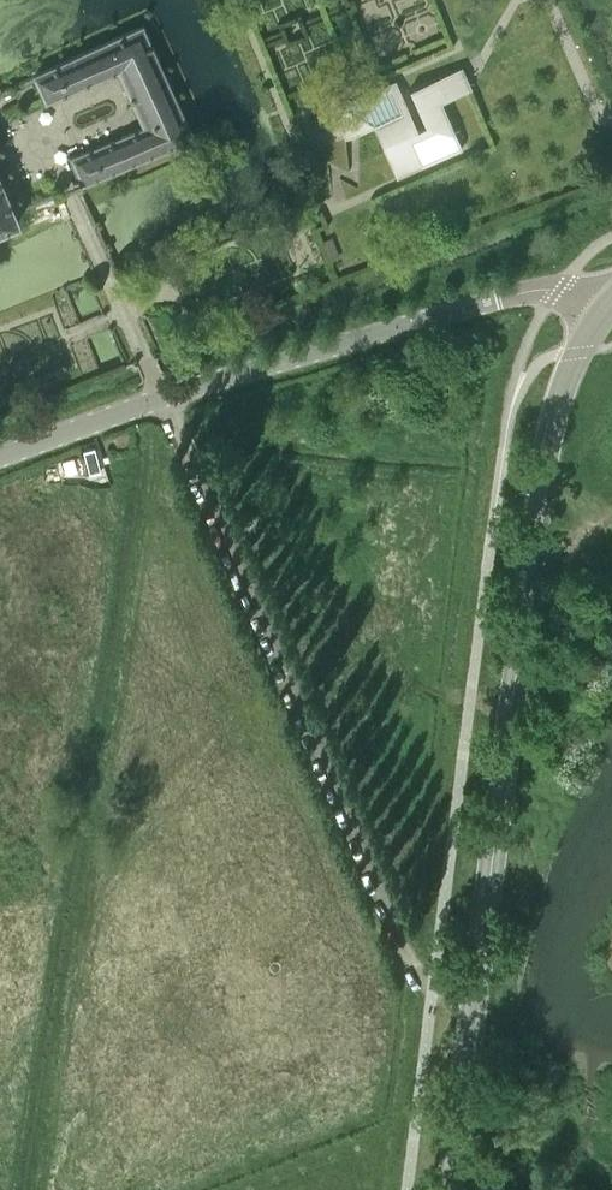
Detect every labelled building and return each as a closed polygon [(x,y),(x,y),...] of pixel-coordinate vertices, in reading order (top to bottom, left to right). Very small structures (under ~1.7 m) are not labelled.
[(81,185),(194,138),(144,24),(34,75),(46,103),(115,71),(123,88),(126,87),(142,122),(123,131),(125,134),(70,157),(80,177),(73,180),(75,186),(76,186),(76,187),(81,185)] [(373,124),(387,155),(397,177),(462,148),(442,101),(472,88),(462,66),(440,76),(410,89),(425,124),(417,128),(396,79),(332,108),(345,137),(373,124)] [(18,221),(14,212),(0,179),(0,229),(18,221)]
